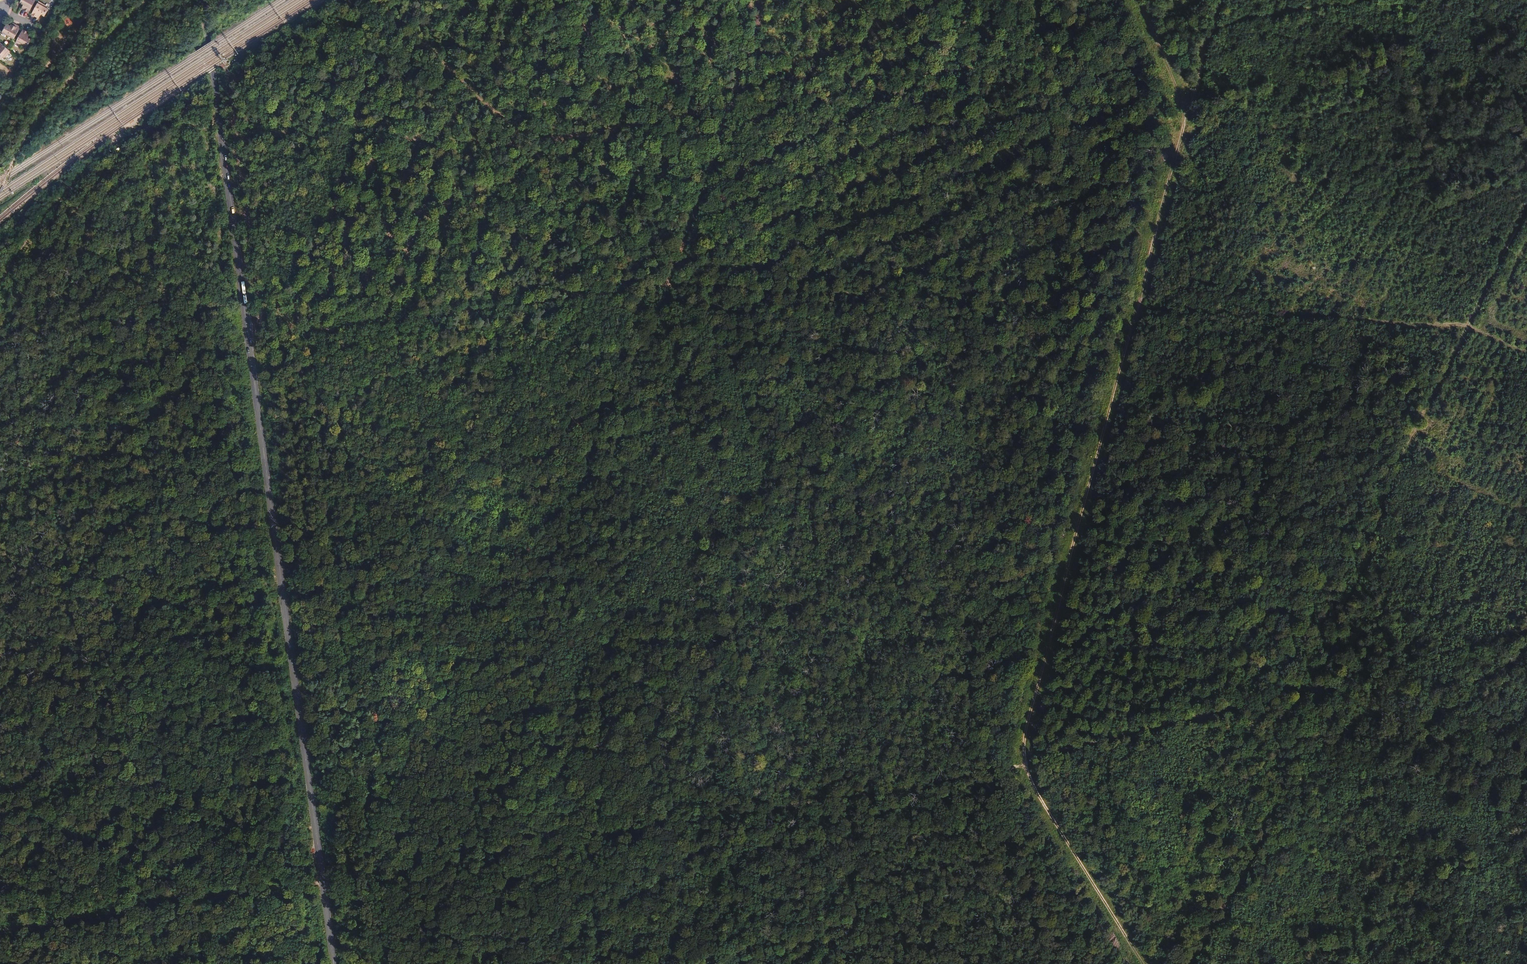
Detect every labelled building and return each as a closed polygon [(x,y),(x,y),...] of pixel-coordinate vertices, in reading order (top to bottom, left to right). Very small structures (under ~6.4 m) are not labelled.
[(22,6),(24,7),(22,11),(27,14),(35,1),(33,0),(21,0),(19,3),(22,5),(22,6)] [(30,15),(35,18),(37,15),(39,16),(40,15),(43,17),(47,10),(43,8),(44,7),(37,2),(30,15)] [(0,33),(12,40),(18,29),(13,25),(12,27),(10,25),(9,27),(5,25),(0,33)] [(25,40),(26,39),(24,37),(26,35),(20,31),(13,44),(20,48),(21,47),(24,48),(28,42),(25,40)] [(0,45),(0,59),(1,57),(3,59),(8,52),(6,50),(0,45)]
